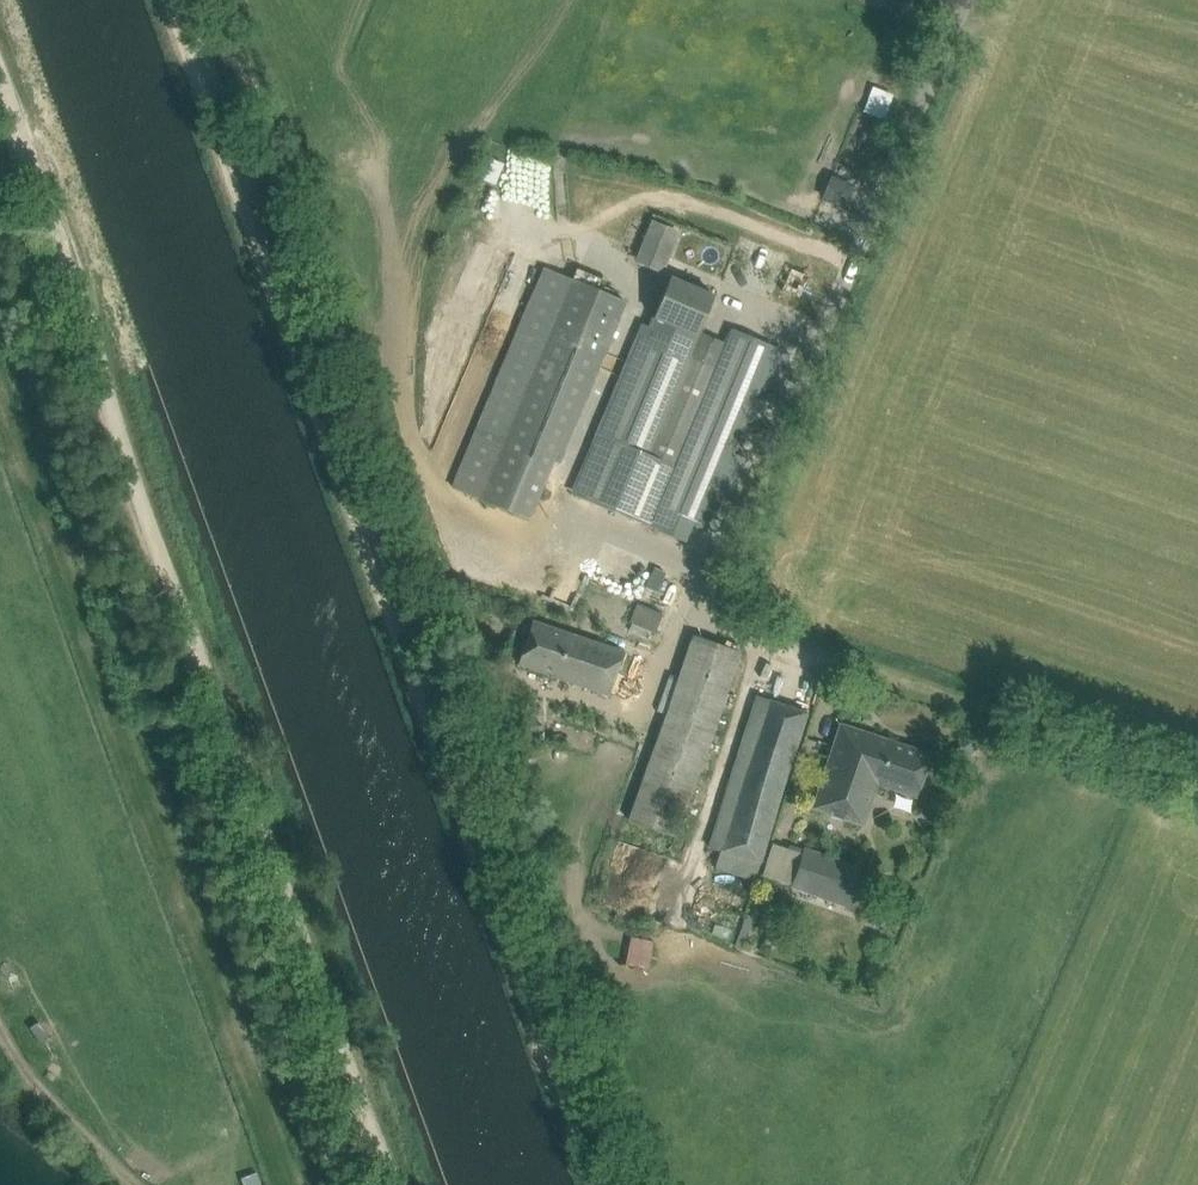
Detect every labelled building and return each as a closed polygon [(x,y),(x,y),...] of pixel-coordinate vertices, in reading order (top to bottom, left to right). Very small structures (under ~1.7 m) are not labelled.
[(867,100),(864,113),(887,118),(890,105),(867,100)] [(824,197),(837,202),(845,184),(831,178),(824,197)] [(677,234),(653,224),(642,251),(666,261),(677,234)] [(625,301),(545,268),(454,488),(530,520),(554,462),(557,463),(625,301)] [(715,297),(671,278),(647,334),(640,331),(633,348),(640,350),(579,497),(650,527),(716,368),(689,357),(715,297)] [(732,329),(716,368),(650,527),(685,542),(693,523),(702,527),(714,499),(728,504),(740,475),(726,469),(762,384),(776,389),(790,354),(732,329)] [(671,602),(675,572),(645,568),(641,598),(671,602)] [(663,613),(638,602),(630,621),(655,632),(663,613)] [(533,622),(518,664),(609,695),(623,652),(533,622)] [(741,650),(692,633),(628,820),(677,837),(741,650)] [(808,713),(762,698),(713,848),(759,863),(808,713)] [(917,797),(931,755),(841,724),(813,808),(864,825),(878,784),(917,797)] [(847,905),(860,868),(804,850),(792,886),(847,905)] [(724,941),(732,920),(695,907),(688,928),(724,941)] [(649,964),(652,939),(630,936),(628,962),(649,964)]
